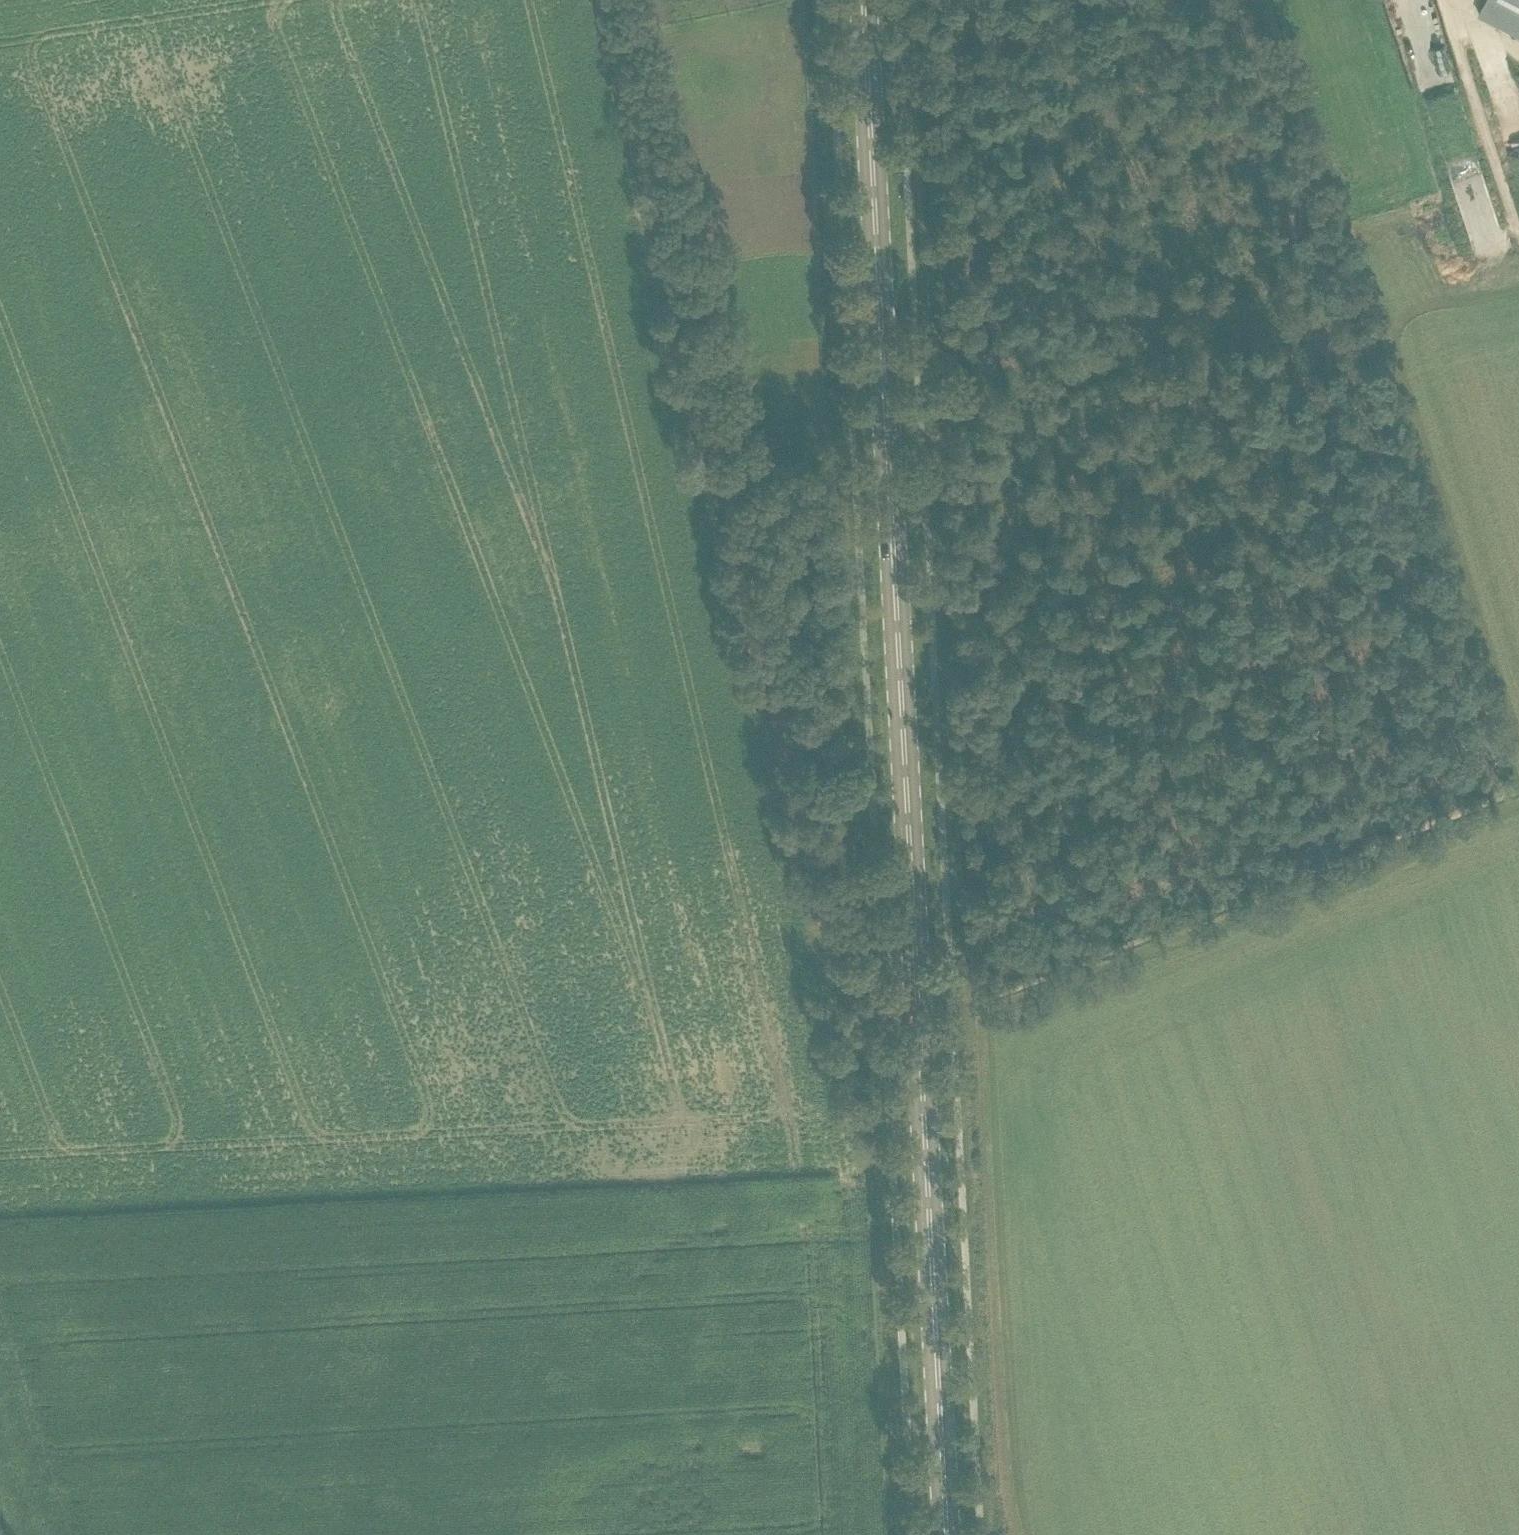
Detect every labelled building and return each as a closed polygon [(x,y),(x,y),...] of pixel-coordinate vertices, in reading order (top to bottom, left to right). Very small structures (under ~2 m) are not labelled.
[(1518,37),(1518,0),(1486,0),(1478,15),(1518,37)]
